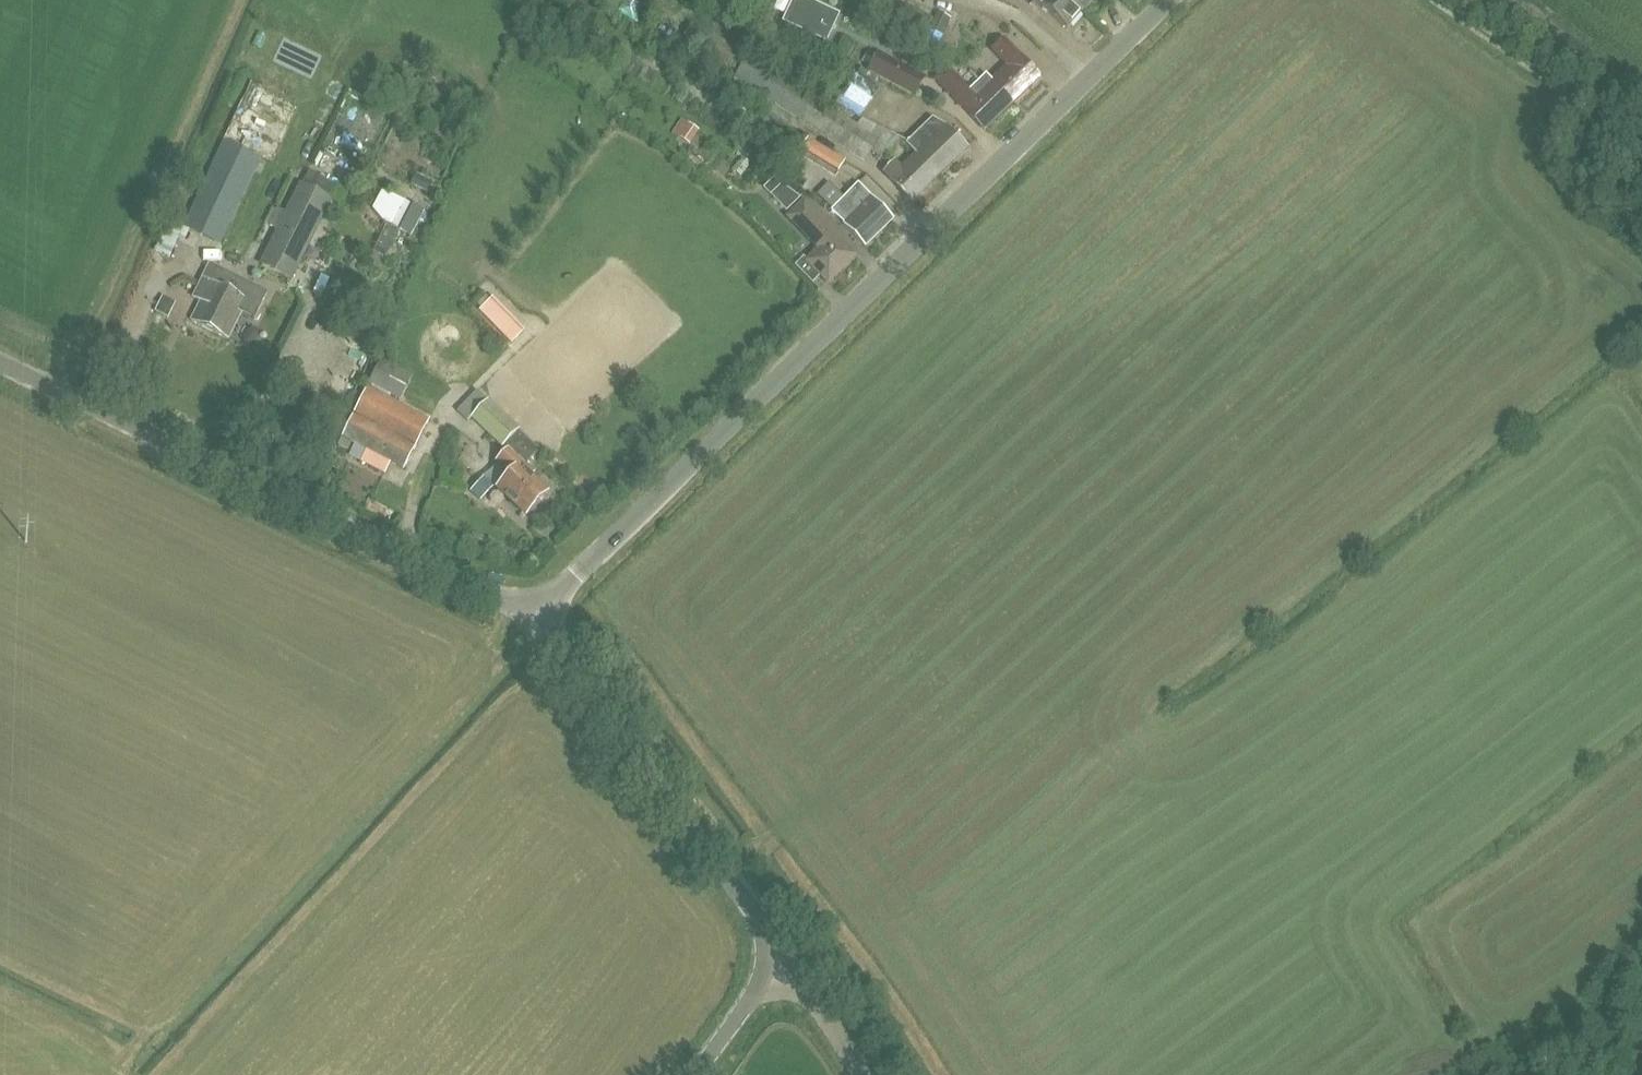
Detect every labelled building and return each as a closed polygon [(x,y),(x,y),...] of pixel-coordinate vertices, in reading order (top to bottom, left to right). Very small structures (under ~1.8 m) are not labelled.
[(601,8),(599,13),(614,21),(615,17),(643,32),(652,16),(626,1),(627,0),(585,0),(601,8)] [(836,16),(801,0),(795,0),(785,21),(825,40),(836,16)] [(934,21),(906,7),(889,0),(877,0),(870,17),(895,29),(922,44),(936,51),(952,19),(937,14),(934,21)] [(1083,12),(1069,0),(1035,0),(1033,1),(1068,30),(1083,12)] [(1083,12),(1094,0),(1069,0),(1083,12)] [(901,141),(860,118),(838,105),(834,112),(831,109),(816,99),(748,56),(691,23),(682,42),(737,73),(733,79),(800,122),(864,164),(870,153),(881,161),(901,141)] [(1004,64),(989,80),(1012,106),(1040,80),(1003,42),(992,52),(1004,64)] [(878,52),(867,71),(914,96),(924,76),(878,52)] [(860,68),(831,109),(834,112),(838,105),(860,118),(864,110),(858,106),(877,81),(860,68)] [(1012,106),(989,80),(986,76),(970,91),(949,70),(935,83),(985,133),(1012,106)] [(906,143),(918,156),(940,176),(967,149),(940,123),(933,117),(906,143)] [(682,118),(672,133),(690,145),(699,130),(682,118)] [(845,164),(808,141),(798,157),(835,179),(845,164)] [(189,230),(221,245),(261,161),(224,144),(193,208),(180,202),(172,220),(171,221),(184,227),(189,230)] [(940,176),(918,156),(901,173),(894,165),(885,175),(913,203),(940,176)] [(774,178),(763,188),(786,212),(800,199),(774,178)] [(330,199),(302,185),(300,184),(284,216),(277,229),(259,266),(293,282),(333,200),(330,199)] [(864,247),(892,221),(859,186),(831,212),(864,247)] [(371,250),(384,257),(398,230),(411,205),(403,200),(402,202),(382,191),(373,208),(385,223),(371,250)] [(827,283),(855,257),(804,202),(788,216),(820,251),(808,262),(827,283)] [(210,265),(193,299),(201,302),(191,322),(227,340),(241,313),(255,320),(268,294),(210,265)] [(155,312),(168,318),(175,303),(162,297),(155,312)] [(479,312),(512,345),(525,331),(512,318),(494,298),(479,312)] [(389,360),(378,385),(412,400),(422,375),(389,360)] [(352,443),(354,445),(389,463),(403,470),(429,420),(398,404),(368,388),(342,438),(352,443)] [(467,422),(472,417),(508,451),(499,460),(512,473),(497,489),(527,516),(547,494),(529,477),(532,475),(524,468),(540,450),(522,434),(489,403),(477,392),(462,408),(457,413),(467,422)]
